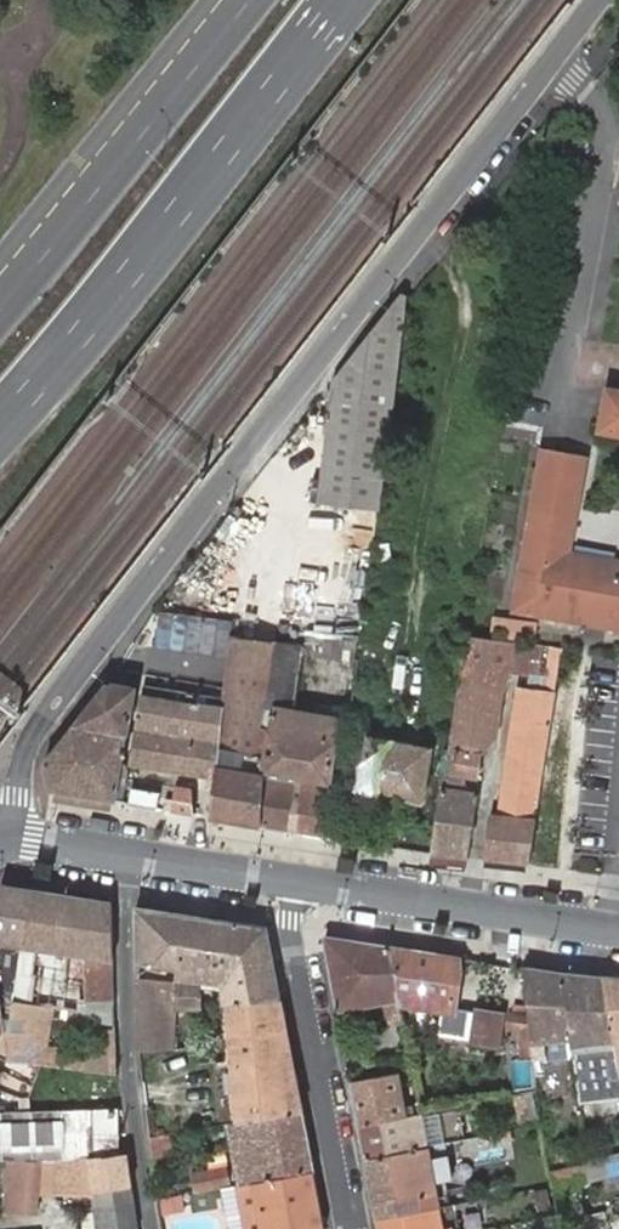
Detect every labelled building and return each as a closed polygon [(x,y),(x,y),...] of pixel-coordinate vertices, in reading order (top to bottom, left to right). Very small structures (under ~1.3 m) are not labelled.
[(402,299),(329,385),(313,506),(373,514),(402,299)] [(606,384),(597,430),(618,434),(618,386),(606,384)] [(539,447),(537,459),(544,460),(546,448),(539,447)] [(582,453),(546,448),(544,460),(537,459),(515,587),(523,588),(519,612),(552,618),(552,613),(607,616),(605,627),(618,630),(618,556),(573,547),(565,546),(582,453)] [(523,588),(515,587),(511,611),(519,612),(523,588)] [(552,613),(552,618),(605,627),(607,616),(552,613)] [(208,815),(260,825),(280,706),(290,647),(235,638),(237,618),(224,616),(209,704),(142,693),(130,761),(215,776),(208,815)] [(516,624),(482,618),(480,636),(514,641),(522,642),(525,626),(516,624)] [(537,648),(458,636),(454,672),(429,854),(467,858),(475,795),(462,793),(465,777),(474,778),(476,755),(493,737),(496,700),(503,674),(532,677),(537,648)] [(306,650),(290,647),(280,706),(298,709),(306,650)] [(480,859),(527,865),(553,651),(545,650),(538,693),(513,691),(496,817),(486,816),(480,859)] [(51,790),(120,802),(127,765),(122,761),(133,688),(106,682),(41,764),(51,790)] [(292,831),(321,836),(330,784),(325,783),(337,706),(306,702),(305,710),(298,709),(280,706),(260,825),(286,830),(293,777),(299,778),(292,831)] [(362,739),(344,736),(337,789),(354,791),(417,800),(424,747),(362,739)] [(174,787),(170,810),(191,814),(191,790),(174,787)] [(331,837),(339,839),(340,831),(332,829),(331,837)] [(3,882),(0,903),(0,978),(1,986),(19,990),(15,1015),(30,1017),(27,1028),(7,1026),(9,1039),(11,1056),(119,1073),(116,1030),(90,1027),(86,1046),(46,1041),(52,1003),(83,1008),(84,997),(114,995),(113,958),(114,902),(42,889),(3,882)] [(140,977),(141,1063),(172,1063),(179,1002),(202,1005),(205,981),(215,983),(219,1001),(280,998),(266,927),(137,906),(138,961),(187,968),(185,978),(174,976),(172,982),(140,977)] [(323,935),(338,1009),(383,1001),(385,1014),(392,1013),(394,1021),(401,1021),(398,1001),(387,945),(323,935)] [(452,1011),(461,956),(387,945),(398,1001),(439,1009),(437,1022),(454,1024),(455,1012),(452,1011)] [(529,1036),(542,1037),(544,1053),(570,1050),(568,1037),(562,972),(523,967),(528,1021),(529,1028),(529,1036)] [(562,972),(568,1037),(570,1050),(575,1103),(618,1099),(618,1090),(615,1067),(602,977),(562,972)] [(618,1085),(618,980),(602,977),(618,1085)] [(9,1039),(7,1026),(1,986),(0,978),(0,1036),(9,1039)] [(301,1110),(280,998),(219,1001),(224,1025),(212,1027),(214,1051),(215,1057),(230,1056),(235,1069),(217,1074),(218,1092),(226,1100),(241,1096),(246,1120),(301,1110)] [(501,1017),(476,1013),(472,1038),(497,1042),(501,1017)] [(529,1028),(528,1021),(508,1017),(506,1025),(529,1028)] [(529,1036),(531,1054),(544,1053),(542,1037),(529,1036)] [(395,1074),(352,1082),(360,1125),(415,1115),(412,1105),(402,1108),(395,1074)] [(457,1106),(420,1114),(426,1142),(463,1135),(457,1106)] [(576,1108),(576,1115),(586,1114),(586,1106),(576,1108)] [(8,1157),(120,1154),(121,1109),(20,1111),(0,1111),(0,1158),(8,1157)] [(313,1170),(301,1110),(246,1120),(238,1122),(241,1183),(242,1183),(313,1170)] [(415,1115),(360,1125),(366,1158),(426,1146),(426,1142),(420,1114),(415,1115)] [(168,1134),(149,1138),(154,1161),(173,1158),(168,1134)] [(426,1146),(366,1158),(378,1219),(438,1206),(426,1146)] [(120,1154),(8,1157),(6,1188),(40,1188),(69,1187),(68,1178),(94,1178),(95,1190),(133,1189),(129,1154),(120,1154)] [(603,1164),(606,1182),(618,1178),(618,1160),(603,1164)] [(192,1173),(195,1192),(230,1186),(226,1166),(192,1173)] [(580,1168),(556,1171),(559,1183),(560,1187),(584,1184),(582,1168),(580,1168)] [(242,1183),(251,1228),(324,1228),(313,1170),(242,1183)] [(94,1178),(68,1178),(69,1187),(94,1187),(94,1178)] [(40,1188),(6,1188),(5,1210),(38,1210),(40,1188)] [(95,1190),(100,1228),(139,1228),(133,1189),(95,1190)] [(183,1195),(160,1199),(163,1212),(184,1207),(183,1195)] [(456,1203),(438,1206),(378,1219),(380,1228),(461,1228),(456,1203)]
